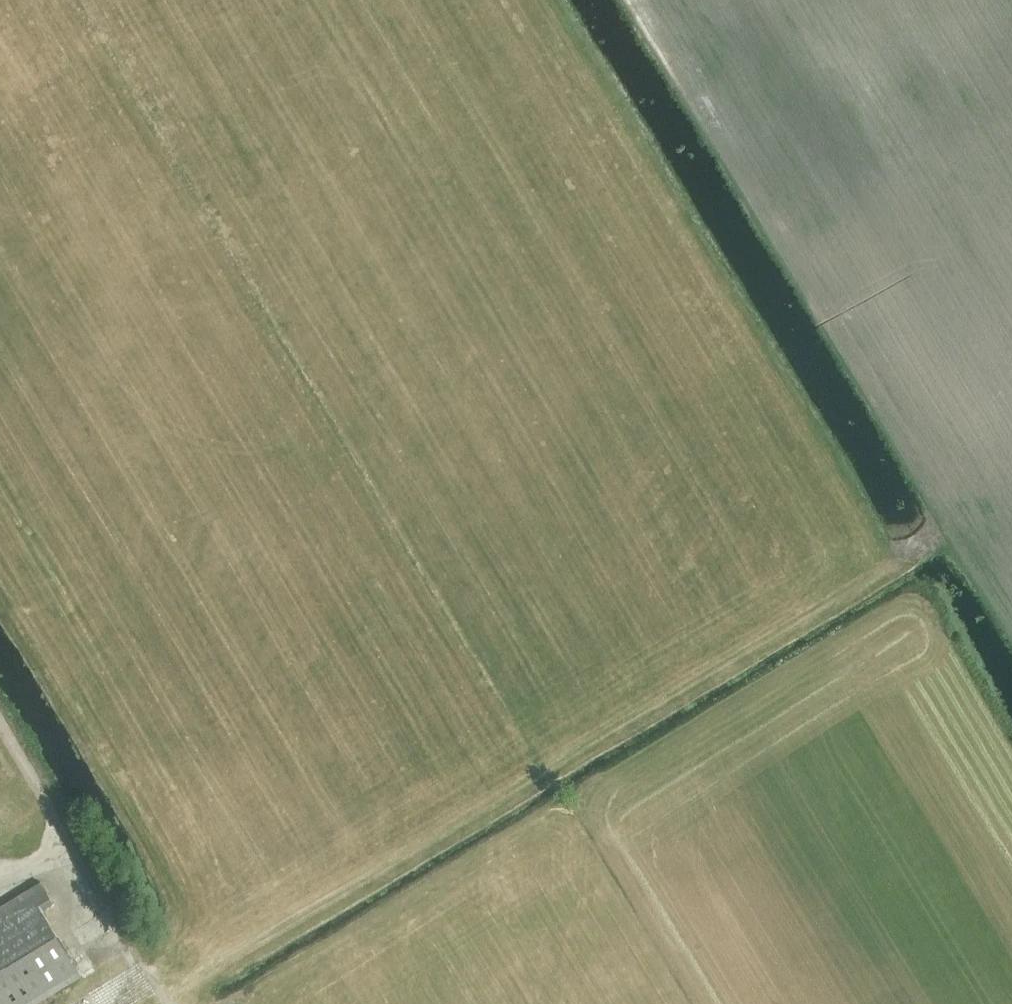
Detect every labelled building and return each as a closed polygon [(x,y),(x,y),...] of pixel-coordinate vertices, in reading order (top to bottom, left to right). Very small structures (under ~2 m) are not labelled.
[(82,975),(52,927),(42,910),(54,903),(41,882),(0,907),(0,1003),(35,1003),(82,975)]
